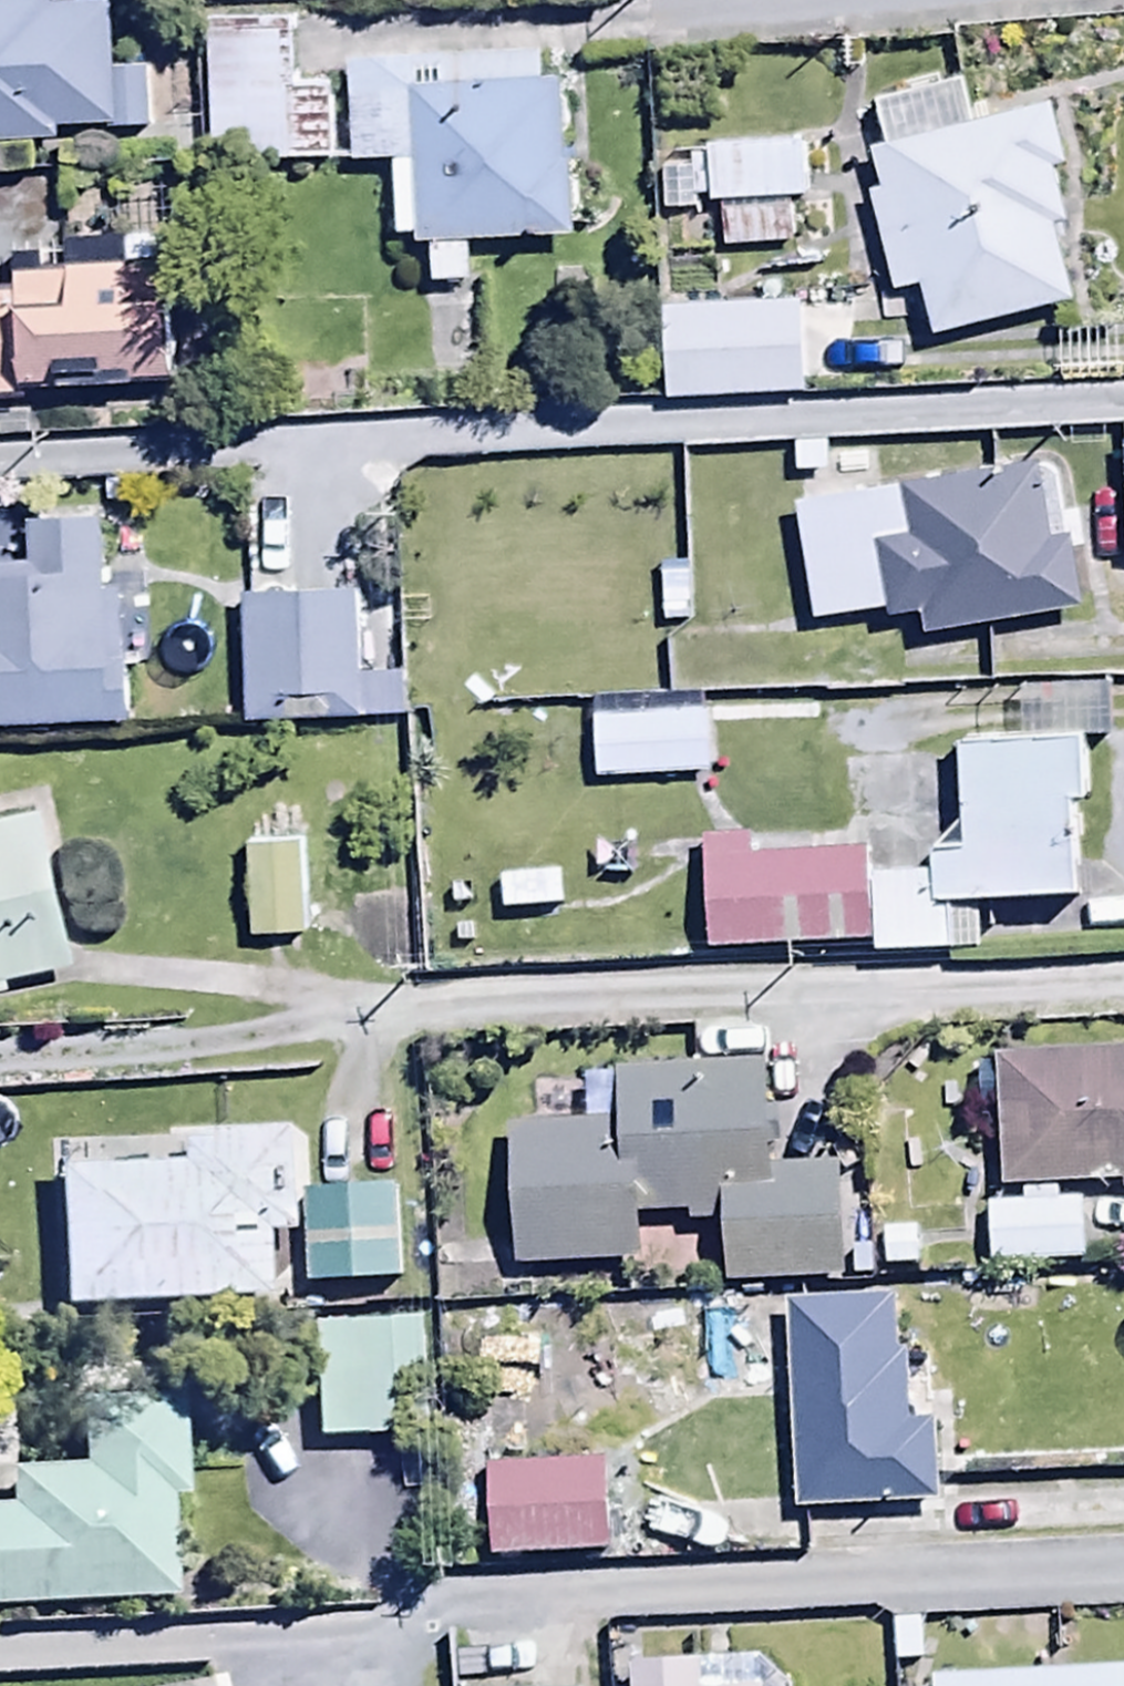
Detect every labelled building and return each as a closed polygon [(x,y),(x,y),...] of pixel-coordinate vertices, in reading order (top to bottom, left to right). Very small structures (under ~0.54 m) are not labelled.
[(59,142),(58,126),(107,125),(107,132),(149,131),(148,77),(113,78),(106,0),(0,0),(0,143),(59,142)] [(294,12),(207,15),(211,156),(332,153),(330,87),(296,88),(294,12)] [(539,61),(352,64),(353,161),(396,161),(397,234),(419,233),(419,242),(432,242),(432,279),(470,279),(469,241),(583,239),(582,177),(568,177),(567,80),(539,80),(539,61)] [(880,191),(869,194),(892,294),(922,287),(934,337),(1071,304),(1054,231),(1070,227),(1048,106),(983,121),(972,75),(873,98),(885,149),(870,152),(880,191)] [(793,90),(711,95),(717,187),(799,182),(793,90)] [(797,211),(721,211),(721,247),(796,247),(797,211)] [(663,350),(806,347),(804,248),(661,252),(663,350)] [(33,396),(32,385),(171,378),(167,296),(151,297),(149,269),(17,276),(17,287),(0,288),(0,398),(33,396)] [(1041,462),(795,505),(816,624),(892,610),(893,618),(927,612),(931,635),(1083,609),(1069,531),(1053,534),(1041,462)] [(0,556),(0,724),(129,724),(129,653),(122,653),(122,590),(101,590),(101,521),(33,521),(33,556),(0,556)] [(340,548),(233,555),(240,668),(347,662),(340,548)] [(592,656),(591,723),(714,725),(715,658),(592,656)] [(1054,685),(1056,736),(957,740),(958,774),(926,775),(928,816),(962,814),(962,822),(933,855),(934,874),(873,877),(876,957),(980,952),(978,908),(1082,903),(1077,799),(1086,799),(1083,739),(1113,738),(1110,683),(1054,685)] [(29,765),(0,772),(0,930),(65,914),(29,765)] [(702,904),(860,906),(861,798),(704,795),(702,904)] [(292,798),(241,797),(239,885),(291,886),(292,798)] [(995,1011),(996,1141),(1123,1141),(1123,1010),(995,1011)] [(60,1263),(279,1252),(271,1101),(52,1113),(60,1263)] [(402,1147),(303,1144),(300,1241),(400,1244),(402,1147)] [(989,1219),(1078,1216),(1076,1151),(986,1154),(989,1219)] [(923,1254),(791,1251),(786,1468),(918,1471),(923,1254)] [(423,1321),(313,1325),(318,1440),(428,1435),(423,1321)] [(180,1598),(176,1504),(188,1503),(184,1389),(85,1393),(88,1468),(4,1471),(5,1509),(0,1509),(0,1605),(180,1598)] [(602,1508),(598,1410),(483,1415),(487,1512),(602,1508)] [(700,1665),(633,1669),(634,1685),(701,1685),(700,1665)]
